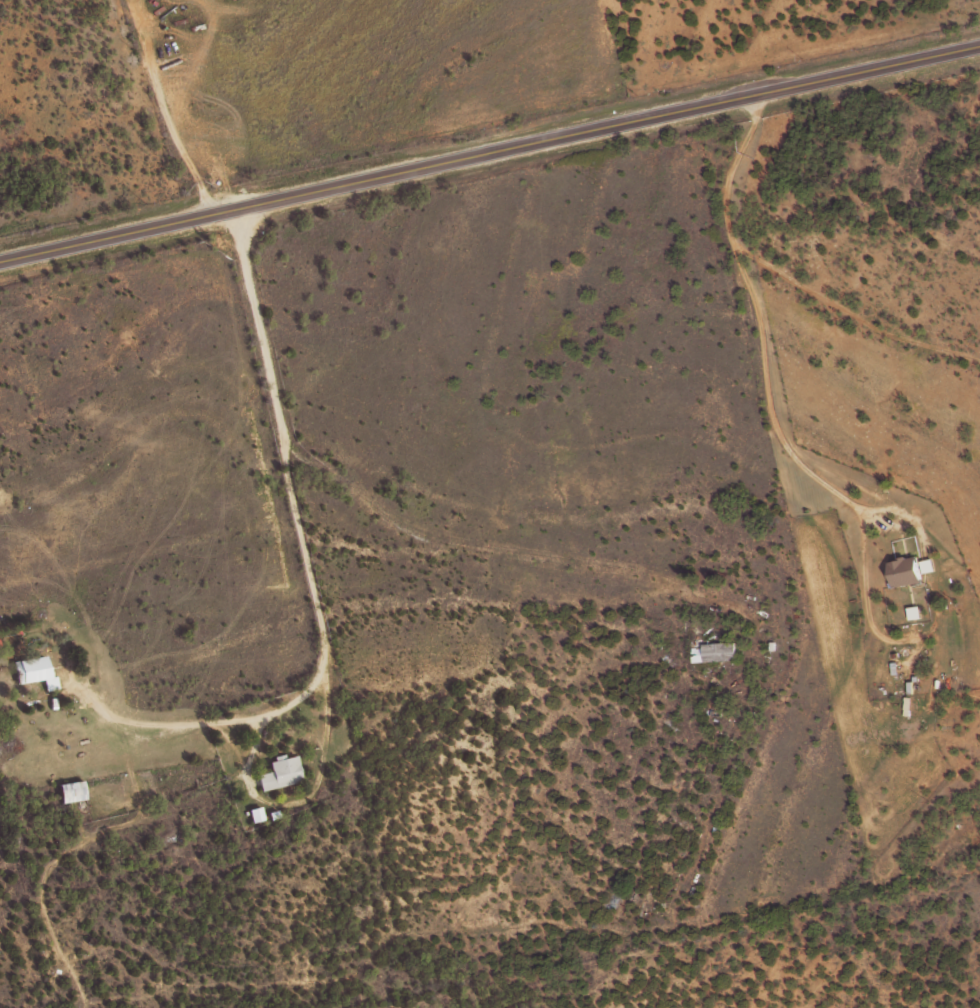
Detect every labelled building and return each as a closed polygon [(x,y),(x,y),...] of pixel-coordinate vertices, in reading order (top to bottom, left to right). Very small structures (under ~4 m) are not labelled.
[(886,561),(891,587),(920,581),(919,573),(933,570),(931,558),(916,561),(915,555),(886,561)] [(920,618),(919,606),(906,607),(907,620),(920,618)] [(691,662),(735,660),(735,643),(691,644),(691,662)] [(13,659),(15,682),(47,679),(44,656),(13,659)] [(300,782),(295,754),(267,758),(269,772),(257,774),(259,789),(300,782)] [(83,800),(81,781),(57,783),(59,802),(83,800)] [(248,809),(251,822),(264,819),(260,806),(248,809)]
